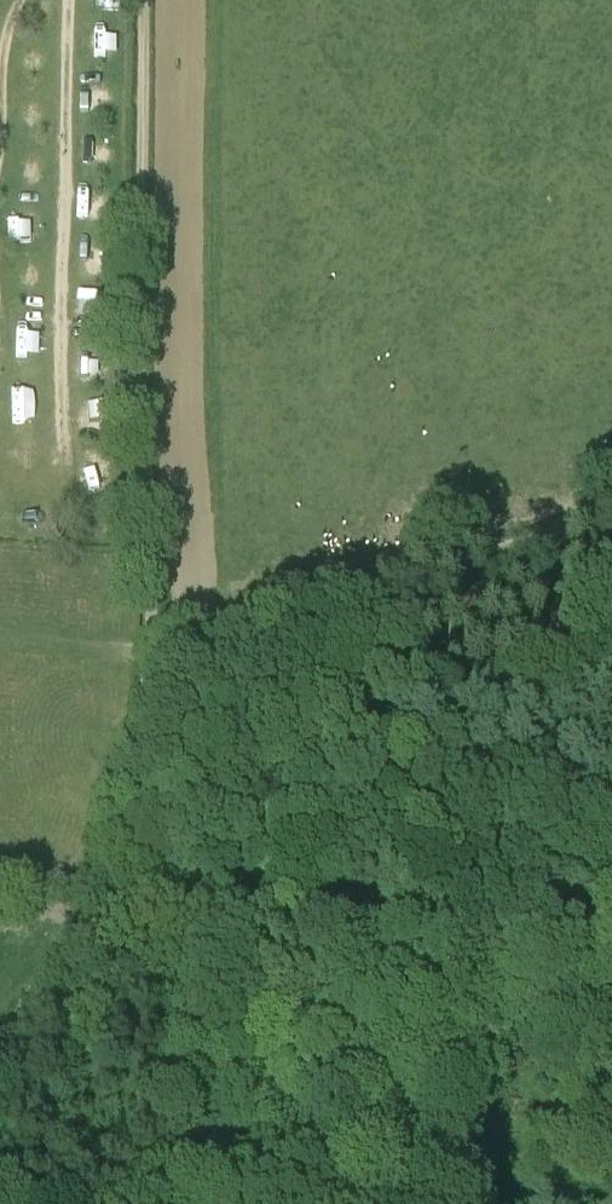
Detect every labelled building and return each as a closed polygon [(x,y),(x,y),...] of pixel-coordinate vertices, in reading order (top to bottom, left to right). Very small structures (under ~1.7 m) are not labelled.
[(89,142),(88,164),(111,165),(112,143),(89,142)] [(84,314),(106,315),(107,292),(85,291),(84,314)]
